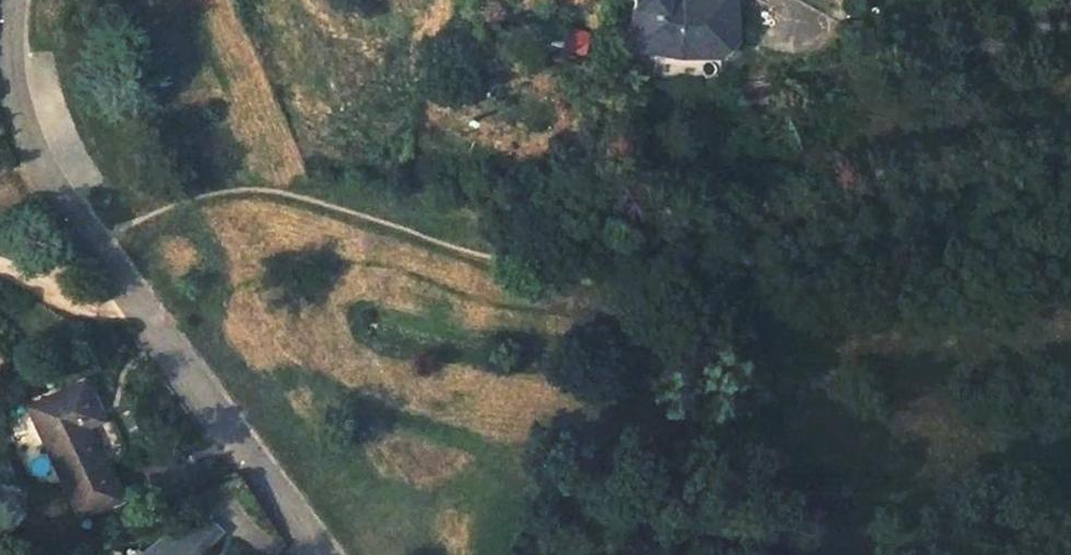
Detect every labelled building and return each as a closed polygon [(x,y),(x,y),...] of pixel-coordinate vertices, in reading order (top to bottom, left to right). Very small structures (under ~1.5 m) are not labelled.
[(612,43),(661,55),(701,57),(701,45),(719,46),(720,0),(622,0),(612,43)] [(32,410),(67,488),(81,520),(119,503),(105,471),(88,432),(83,423),(97,417),(83,387),(32,410)] [(88,432),(101,426),(97,417),(83,423),(88,432)] [(215,541),(203,528),(187,541),(180,533),(165,547),(161,542),(145,554),(201,554),(215,541)]
